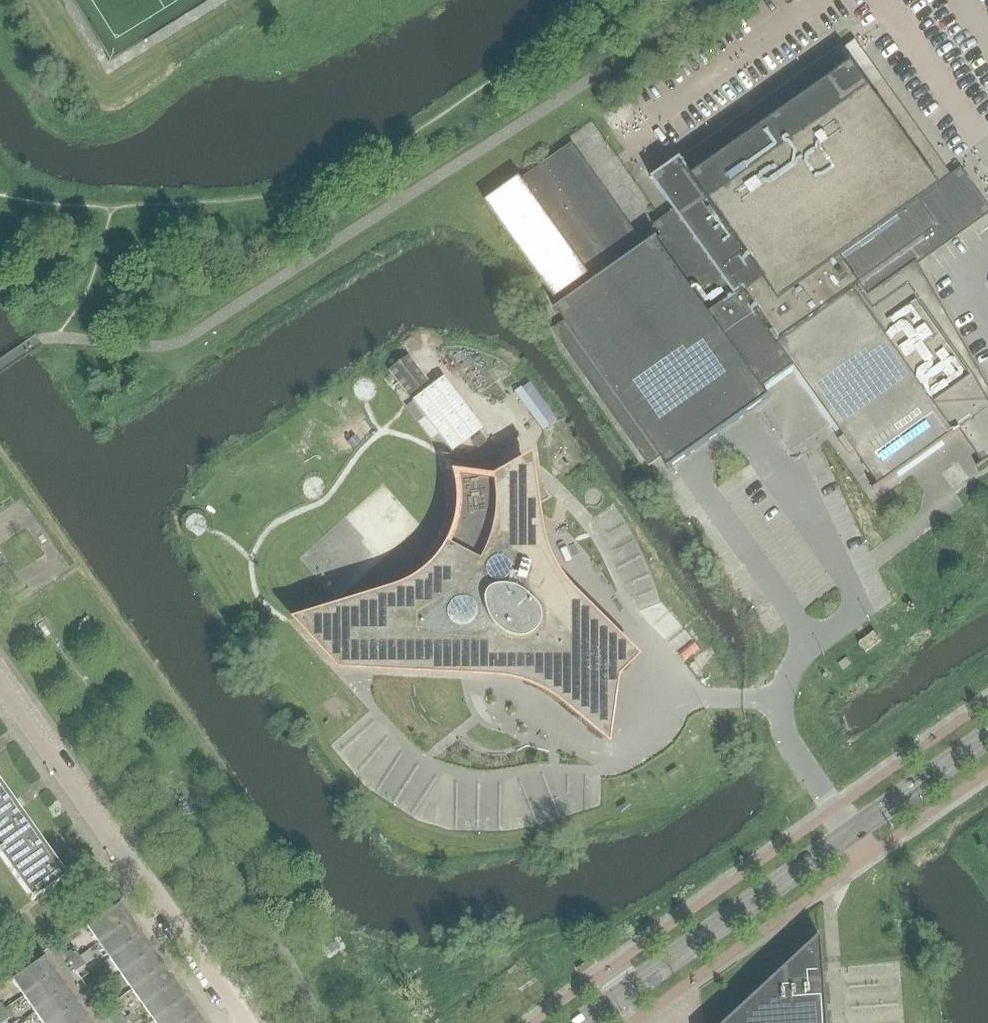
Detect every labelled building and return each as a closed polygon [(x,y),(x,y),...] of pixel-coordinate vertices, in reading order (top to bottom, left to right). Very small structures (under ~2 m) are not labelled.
[(656,179),(673,203),(673,202),(678,209),(677,209),(670,214),(665,218),(654,225),(655,226),(662,236),(658,239),(658,238),(555,311),(556,312),(558,311),(565,321),(552,330),(591,385),(649,466),(662,457),(669,467),(667,469),(668,470),(673,467),(755,409),(771,397),(770,396),(768,397),(762,389),(794,367),(833,422),(838,429),(844,437),(838,440),(850,457),(855,453),(879,486),(873,490),(874,491),(960,431),(982,462),(977,466),(978,467),(987,460),(987,386),(919,265),(918,263),(926,257),(926,258),(931,254),(982,218),(983,218),(981,216),(976,220),(963,202),(969,198),(968,197),(965,198),(952,180),(955,179),(954,177),(946,183),(892,107),(899,102),(862,49),(857,42),(856,42),(856,41),(842,50),(841,48),(755,109),(748,114),(675,165),(656,179)] [(573,144),(573,143),(486,204),(553,298),(639,237),(639,236),(638,237),(572,145),(573,144)] [(408,356),(388,371),(408,398),(428,383),(408,356)] [(443,377),(412,401),(451,452),(483,428),(468,409),(452,389),(443,377)] [(537,409),(530,414),(543,431),(550,426),(537,409)] [(481,435),(472,442),(477,448),(486,442),(481,435)] [(539,694),(546,698),(607,747),(617,679),(638,658),(573,594),(570,591),(565,585),(560,578),(556,572),(554,568),(552,565),(550,561),(548,557),(547,554),(546,550),(544,546),(543,542),(542,539),(541,535),(530,455),(490,478),(449,473),(451,483),(452,486),(453,492),(453,495),(453,501),(453,508),(453,514),(452,517),(451,520),(450,527),(448,533),(447,536),(445,541),(442,547),(440,549),(437,554),(434,559),(430,564),(427,566),(425,568),(421,572),(418,574),(414,578),(409,581),(403,584),(398,586),(392,588),(288,621),(335,673),(493,681),(497,681),(505,682),(513,684),(517,685),(525,687),(532,690),(536,692),(539,694)] [(626,525),(613,505),(594,518),(607,538),(626,525)] [(55,807),(30,771),(5,789),(11,797),(0,805),(0,846),(55,807)] [(75,848),(56,859),(75,891),(94,880),(75,848)] [(56,859),(37,871),(56,902),(75,891),(56,859)] [(37,871),(19,882),(37,913),(56,902),(37,871)] [(0,892),(0,893),(18,924),(37,913),(19,882),(0,892)] [(87,927),(98,943),(131,920),(119,904),(87,927)] [(98,943),(109,958),(142,935),(131,920),(98,943)] [(820,963),(818,934),(722,1022),(825,1022),(820,963)] [(109,958),(120,974),(153,951),(142,935),(109,958)] [(70,962),(80,955),(74,947),(64,955),(70,962)] [(120,974),(131,990),(164,966),(153,951),(120,974)] [(80,955),(70,962),(76,970),(86,963),(80,955)] [(44,957),(12,980),(23,996),(56,973),(44,957)] [(131,990),(142,1005),(175,982),(164,966),(131,990)] [(67,988),(56,973),(23,996),(34,1011),(67,988)] [(92,993),(102,986),(97,979),(87,986),(92,993)] [(142,1005),(153,1021),(186,998),(175,982),(142,1005)] [(102,986),(92,993),(98,1001),(108,994),(102,986)] [(67,988),(34,1011),(42,1022),(51,1022),(78,1004),(67,988)] [(155,1022),(184,1022),(197,1014),(186,998),(153,1021),(155,1022)] [(78,1004),(51,1022),(84,1022),(89,1020),(78,1004)] [(0,1011),(0,1022),(10,1016),(4,1008),(0,1011)] [(124,1017),(119,1009),(108,1016),(113,1022),(117,1022),(124,1017)] [(197,1014),(184,1022),(204,1022),(197,1014)]
